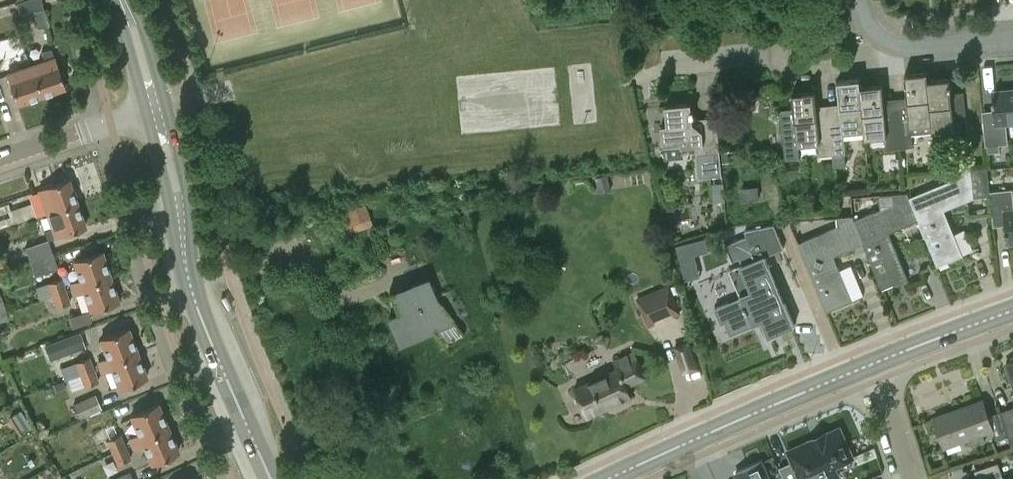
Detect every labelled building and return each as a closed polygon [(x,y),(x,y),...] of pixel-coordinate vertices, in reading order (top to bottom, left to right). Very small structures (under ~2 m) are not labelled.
[(18,7),(20,13),(34,10),(37,27),(47,25),(44,8),(43,8),(42,0),(23,0),(17,2),(18,7)] [(31,66),(40,96),(64,88),(54,59),(31,66)] [(17,103),(40,96),(31,66),(7,74),(17,103)] [(897,111),(898,120),(901,150),(913,148),(911,127),(931,125),(932,125),(927,81),(928,81),(927,73),(904,75),(908,110),(897,111)] [(932,125),(931,125),(932,134),(953,132),(954,144),(967,143),(964,112),(952,114),(949,79),(928,81),(927,81),(932,125)] [(833,157),(846,155),(844,135),(863,133),(864,133),(859,88),(860,88),(860,80),(837,82),(841,117),(829,118),(830,127),(833,157)] [(864,133),(863,133),(864,141),(885,139),(887,151),(901,150),(898,120),(885,121),(882,86),(860,88),(859,88),(864,133)] [(1012,124),(1012,90),(993,92),(996,118),(983,119),(986,153),(1000,152),(1000,146),(1008,145),(1006,124),(1012,124)] [(830,127),(817,128),(813,93),(792,95),(794,111),(780,112),(785,162),(800,160),(799,147),(818,145),(820,158),(833,157),(830,127)] [(719,175),(717,154),(715,118),(691,120),(689,104),(663,106),(665,125),(659,126),(660,144),(679,143),(679,147),(693,146),(695,177),(719,175)] [(721,152),(722,163),(739,162),(738,150),(721,151),(721,152)] [(950,183),(911,199),(910,200),(919,222),(938,268),(964,257),(945,210),(974,198),(973,194),(990,192),(989,188),(988,168),(970,169),(949,172),(950,183)] [(607,174),(595,177),(600,192),(612,189),(607,174)] [(40,190),(48,214),(77,204),(69,180),(40,190)] [(723,183),(717,183),(717,189),(718,202),(725,201),(723,183)] [(742,200),(760,198),(758,186),(741,187),(742,200)] [(1012,244),(1012,198),(1012,186),(989,188),(993,218),(1006,217),(1009,245),(1012,244)] [(910,200),(911,199),(909,194),(893,196),(894,207),(856,223),(864,245),(884,291),(909,280),(889,234),(919,222),(910,200)] [(77,204),(48,214),(52,226),(46,228),(50,240),(86,227),(77,204)] [(339,237),(371,226),(364,206),(332,217),(339,237)] [(864,245),(856,223),(853,217),(838,219),(839,230),(800,247),(828,315),(854,304),(834,258),(864,245)] [(741,257),(744,264),(730,270),(741,297),(719,307),(731,335),(762,322),(769,337),(796,326),(766,255),(784,248),(774,224),(744,230),(746,235),(725,244),(732,261),(741,257)] [(74,289),(110,277),(102,252),(75,261),(81,280),(72,283),(74,289)] [(59,268),(54,253),(31,260),(36,275),(59,268)] [(10,266),(6,254),(0,256),(0,270),(10,266)] [(34,302),(43,299),(69,290),(64,276),(29,288),(34,302)] [(118,301),(110,277),(74,289),(75,294),(84,291),(91,310),(118,301)] [(400,345),(432,332),(455,322),(438,299),(436,299),(429,281),(393,296),(400,313),(396,316),(389,318),(400,345)] [(668,284),(636,297),(648,327),(655,324),(654,320),(672,313),(673,315),(679,313),(668,284)] [(69,290),(43,299),(47,309),(72,301),(69,290)] [(8,318),(0,295),(0,321),(8,318)] [(101,367),(137,353),(128,329),(101,339),(109,358),(99,362),(101,367)] [(81,330),(44,342),(50,359),(86,346),(81,330)] [(682,374),(700,369),(689,339),(672,345),(682,374)] [(617,368),(575,387),(588,417),(632,397),(627,386),(646,377),(634,352),(614,361),(617,368)] [(146,378),(137,353),(101,367),(103,372),(112,368),(120,388),(146,378)] [(81,374),(95,369),(91,357),(77,363),(81,374)] [(99,381),(95,369),(81,374),(85,386),(99,381)] [(75,404),(81,417),(102,408),(96,395),(75,404)] [(1009,437),(1000,412),(988,417),(983,401),(935,418),(945,447),(968,438),(971,446),(985,440),(983,433),(993,429),(997,441),(1009,437)] [(132,444),(169,428),(158,404),(132,416),(140,434),(130,439),(132,444)] [(1009,437),(1011,444),(1012,443),(1012,413),(1011,408),(1000,412),(1009,437)] [(179,452),(169,428),(132,444),(135,449),(144,445),(152,463),(179,452)] [(790,449),(796,464),(801,477),(802,478),(836,478),(842,477),(836,463),(853,456),(841,428),(790,449)] [(113,452),(127,446),(122,434),(108,440),(113,452)] [(132,458),(127,446),(113,452),(118,464),(132,458)] [(736,472),(739,478),(770,478),(762,461),(759,462),(757,458),(738,466),(740,471),(736,472)] [(998,463),(975,470),(978,478),(1004,478),(998,463)] [(782,470),(786,478),(802,478),(801,477),(796,464),(782,470)]
